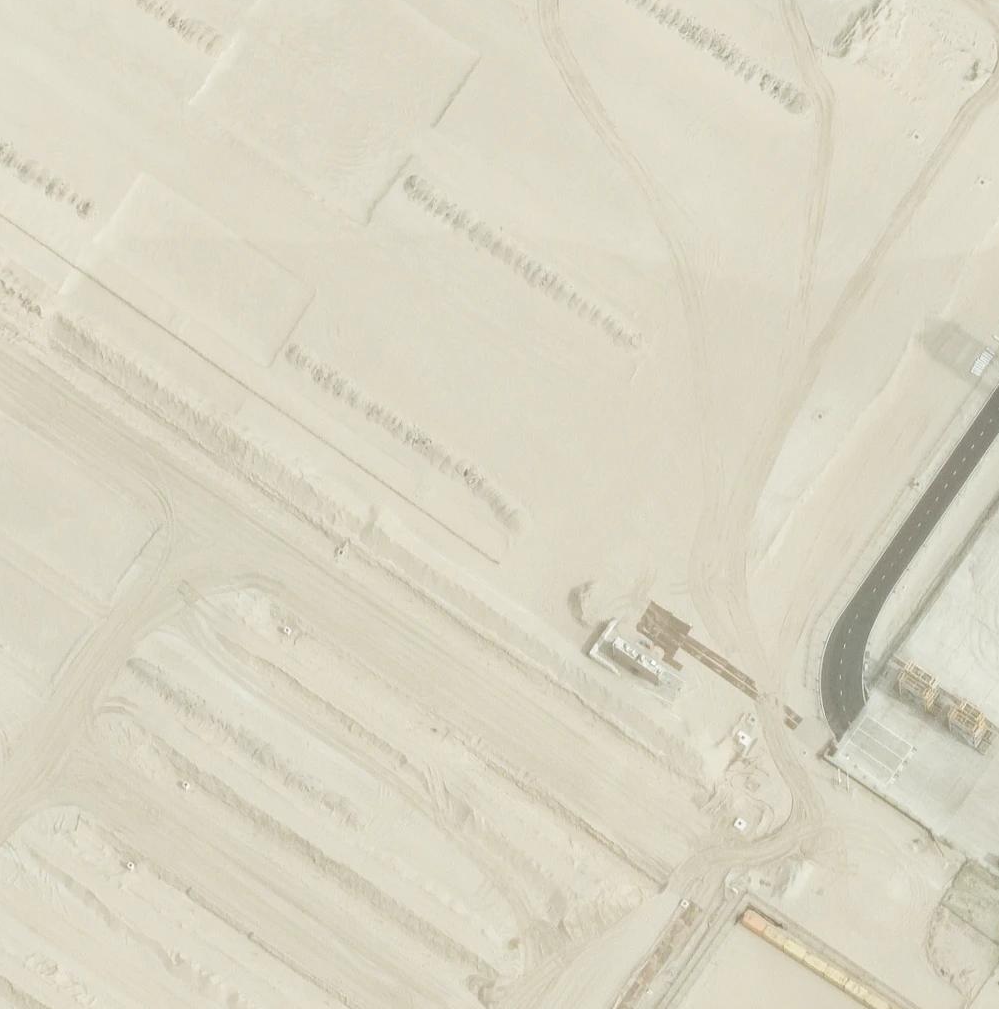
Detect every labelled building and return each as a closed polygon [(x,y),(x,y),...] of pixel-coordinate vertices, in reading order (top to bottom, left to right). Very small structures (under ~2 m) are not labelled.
[(619,648),(613,656),(660,688),(665,680),(619,648)]
